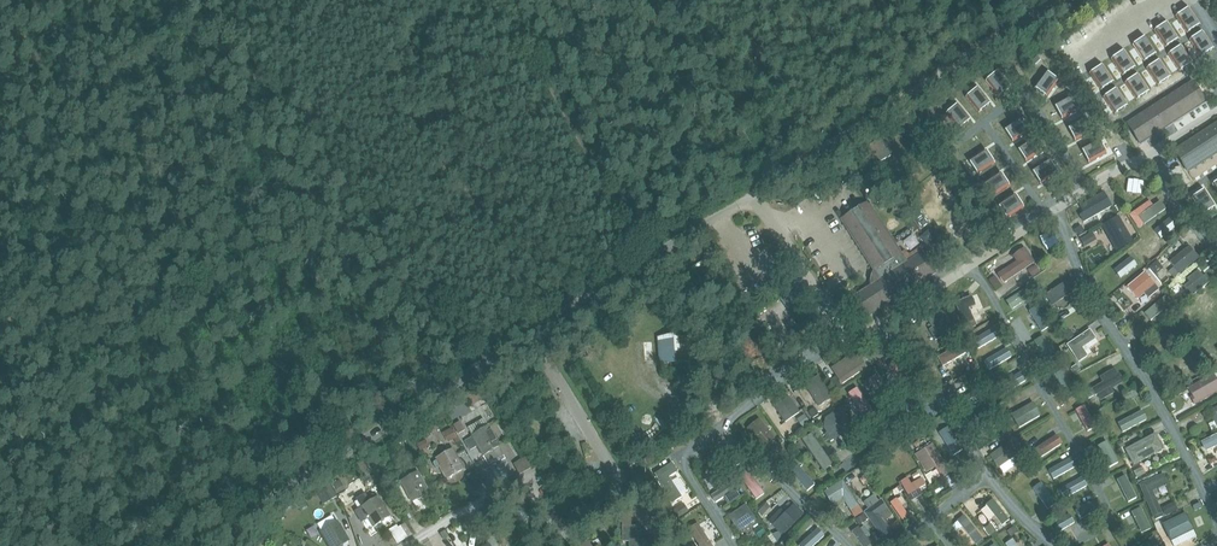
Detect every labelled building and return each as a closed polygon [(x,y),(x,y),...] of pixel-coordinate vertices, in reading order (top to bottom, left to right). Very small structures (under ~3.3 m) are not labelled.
[(1189,8),(1175,17),(1187,34),(1200,25),(1189,8)] [(1167,23),(1154,32),(1165,49),(1179,40),(1167,23)] [(1203,32),(1189,41),(1197,53),(1201,58),(1214,49),(1209,42),(1203,32)] [(1145,37),(1132,46),(1144,63),(1156,54),(1145,37)] [(1181,46),(1168,55),(1179,72),(1189,65),(1193,63),(1190,59),(1181,46)] [(1124,51),(1111,60),(1122,77),(1136,68),(1124,51)] [(1160,60),(1146,70),(1158,87),(1171,78),(1160,60)] [(1102,65),(1089,74),(1100,91),(1114,82),(1102,65)] [(998,72),(986,82),(999,98),(1011,88),(998,72)] [(1046,73),(1034,89),(1047,98),(1059,82),(1046,73)] [(1138,75),(1125,84),(1136,101),(1150,92),(1138,75)] [(1193,84),(1127,126),(1139,143),(1204,101),(1193,84)] [(978,89),(966,98),(979,114),(991,104),(978,89)] [(1117,89),(1103,98),(1115,115),(1128,106),(1117,89)] [(1072,96),(1054,106),(1062,120),(1080,110),(1072,96)] [(958,105),(946,115),(959,130),(971,120),(958,105)] [(906,118),(900,121),(903,126),(909,123),(906,118)] [(1021,118),(1004,130),(1013,143),(1030,132),(1021,118)] [(1085,118),(1067,128),(1075,142),(1093,132),(1085,118)] [(1175,153),(1186,170),(1216,150),(1216,125),(1175,153)] [(888,137),(884,131),(879,134),(883,140),(888,137)] [(1035,138),(1017,150),(1026,163),(1043,152),(1035,138)] [(874,167),(891,157),(881,140),(864,150),(874,167)] [(1099,140),(1081,150),(1089,164),(1107,154),(1099,140)] [(986,151),(969,162),(977,176),(995,164),(986,151)] [(1049,160),(1032,172),(1041,185),(1058,174),(1049,160)] [(1000,174),(983,185),(992,198),(1009,187),(1000,174)] [(1204,191),(1192,199),(1203,216),(1215,208),(1204,191)] [(1088,220),(1101,213),(1112,206),(1104,193),(1080,207),(1088,220)] [(1015,195),(998,207),(1007,220),(1024,209),(1015,195)] [(1127,215),(1137,229),(1165,208),(1159,200),(1152,205),(1148,199),(1127,215)] [(843,221),(854,237),(875,271),(874,272),(874,273),(876,272),(882,281),(849,303),(860,320),(934,272),(923,255),(906,265),(900,255),(901,255),(901,254),(899,255),(867,205),(869,204),(868,203),(841,221),(841,222),(843,221)] [(1169,216),(1153,230),(1162,240),(1177,225),(1169,216)] [(1133,245),(1118,220),(1102,229),(1117,255),(1133,245)] [(1077,237),(1084,233),(1081,227),(1074,231),(1077,237)] [(1082,246),(1097,240),(1093,231),(1078,236),(1082,246)] [(904,252),(918,245),(913,234),(898,241),(904,252)] [(1179,275),(1199,259),(1189,246),(1169,263),(1173,268),(1168,273),(1173,279),(1179,274),(1179,275)] [(997,275),(1003,284),(1035,264),(1025,249),(1013,257),(1016,263),(997,275)] [(1130,258),(1117,268),(1124,277),(1137,266),(1130,258)] [(1159,260),(1150,263),(1157,280),(1165,276),(1159,260)] [(1036,266),(1028,272),(1032,278),(1040,273),(1036,266)] [(1184,291),(1190,299),(1211,283),(1206,275),(1203,277),(1199,271),(1186,280),(1189,284),(1184,288),(1186,290),(1184,291)] [(1127,287),(1138,300),(1144,294),(1148,299),(1158,290),(1144,273),(1127,287)] [(994,274),(987,280),(995,290),(1002,284),(994,274)] [(1073,279),(1068,282),(1051,292),(1045,296),(1052,307),(1080,290),(1073,279)] [(1010,309),(1026,300),(1021,290),(1005,299),(1010,309)] [(1187,301),(1182,295),(1174,302),(1179,308),(1187,301)] [(971,297),(955,304),(965,326),(966,331),(976,326),(974,322),(969,310),(976,307),(971,297)] [(1144,315),(1150,322),(1171,304),(1165,297),(1144,315)] [(1030,310),(1039,331),(1048,327),(1038,306),(1030,310)] [(1179,309),(1174,313),(1178,318),(1183,315),(1179,309)] [(941,313),(927,321),(932,330),(929,332),(935,342),(938,340),(952,332),(941,313)] [(994,329),(972,342),(977,351),(999,338),(994,329)] [(1070,331),(1064,335),(1068,341),(1074,337),(1070,331)] [(1089,331),(1067,346),(1078,363),(1087,357),(1082,349),(1095,340),(1089,331)] [(955,333),(948,337),(952,344),(960,340),(955,333)] [(677,339),(659,341),(661,364),(679,363),(677,339)] [(961,346),(938,359),(943,368),(966,355),(961,346)] [(841,362),(831,369),(842,385),(867,369),(860,358),(845,367),(841,362)] [(885,372),(896,381),(904,371),(893,362),(885,372)] [(970,364),(974,372),(979,370),(975,362),(970,364)] [(1075,375),(1080,371),(1076,366),(1071,369),(1075,375)] [(1019,370),(1011,376),(1018,385),(1026,379),(1019,370)] [(1103,384),(1091,390),(1095,397),(1097,395),(1101,402),(1112,395),(1109,389),(1123,381),(1119,374),(1118,375),(1115,370),(1100,379),(1103,384)] [(867,380),(875,393),(884,387),(875,374),(867,380)] [(1192,387),(1202,403),(1216,394),(1216,379),(1214,374),(1192,387)] [(819,377),(804,386),(818,408),(832,399),(819,377)] [(836,377),(829,382),(834,389),(837,392),(843,388),(840,385),(841,384),(836,377)] [(659,396),(661,391),(650,387),(648,391),(659,396)] [(843,396),(857,420),(871,413),(857,388),(843,396)] [(1090,390),(1085,393),(1089,400),(1094,397),(1090,390)] [(482,402),(475,391),(466,396),(472,408),(482,402)] [(774,408),(785,423),(800,413),(789,397),(774,408)] [(1011,416),(1019,429),(1041,417),(1033,403),(1011,416)] [(1073,410),(1086,432),(1096,426),(1083,404),(1073,410)] [(819,415),(815,408),(808,412),(812,419),(819,415)] [(1117,424),(1122,433),(1147,420),(1142,411),(1117,424)] [(823,429),(826,433),(825,435),(830,443),(833,441),(836,442),(839,440),(839,438),(847,433),(849,424),(844,416),(839,415),(833,414),(825,419),(823,429)] [(805,415),(799,419),(804,427),(810,423),(805,415)] [(747,430),(763,449),(775,439),(759,420),(747,430)] [(488,428),(488,429),(484,421),(469,429),(473,437),(473,438),(465,443),(470,451),(478,447),(483,456),(499,447),(488,428)] [(465,430),(460,422),(453,426),(458,434),(465,430)] [(937,433),(952,455),(962,449),(947,426),(937,433)] [(457,439),(451,429),(443,434),(448,444),(457,439)] [(1010,430),(1004,435),(1008,441),(1014,436),(1010,430)] [(1124,451),(1133,467),(1164,450),(1155,434),(1124,451)] [(833,466),(812,435),(802,441),(824,472),(833,466)] [(398,445),(406,441),(403,436),(396,441),(398,445)] [(1031,453),(1036,461),(1062,444),(1057,436),(1031,453)] [(1200,444),(1205,453),(1216,447),(1216,436),(1200,444)] [(779,446),(783,443),(780,438),(775,442),(779,446)] [(1012,440),(989,457),(999,470),(1021,453),(1012,440)] [(1095,445),(1104,468),(1116,463),(1107,441),(1095,445)] [(1119,450),(1125,447),(1122,441),(1116,444),(1119,450)] [(424,442),(417,445),(421,452),(427,448),(424,442)] [(916,455),(921,464),(924,470),(928,473),(943,463),(932,445),(916,455)] [(728,446),(718,453),(731,471),(739,465),(733,456),(734,455),(728,446)] [(436,460),(437,461),(434,463),(433,464),(436,469),(438,469),(440,468),(446,479),(463,471),(453,452),(436,460)] [(715,460),(709,453),(703,458),(708,465),(715,460)] [(1070,455),(1047,469),(1053,479),(1076,466),(1070,455)] [(1216,463),(1216,461),(1215,457),(1208,461),(1210,466),(1216,463)] [(635,465),(632,460),(627,463),(630,468),(635,465)] [(365,463),(358,465),(361,478),(369,476),(365,463)] [(655,475),(673,504),(682,498),(669,478),(678,473),(672,464),(655,475)] [(798,466),(791,472),(807,492),(815,486),(798,466)] [(710,474),(719,490),(717,491),(717,493),(711,497),(715,504),(736,491),(732,483),(730,484),(720,468),(710,474)] [(1137,479),(1146,474),(1142,468),(1133,472),(1137,479)] [(473,472),(465,476),(470,486),(478,483),(473,472)] [(918,473),(912,477),(914,481),(920,477),(918,473)] [(381,479),(378,474),(372,477),(375,483),(381,479)] [(428,493),(418,474),(402,483),(412,502),(416,509),(425,504),(421,497),(428,493)] [(1064,499),(1086,485),(1079,474),(1058,488),(1064,499)] [(1127,502),(1136,498),(1125,474),(1116,478),(1127,502)] [(864,486),(871,481),(866,475),(859,480),(864,486)] [(1163,475),(1139,486),(1153,518),(1162,514),(1154,496),(1156,495),(1157,491),(1168,486),(1163,475)] [(907,479),(900,484),(912,503),(923,495),(919,490),(926,486),(922,479),(911,486),(907,479)] [(340,481),(334,484),(339,494),(346,491),(340,481)] [(842,500),(854,519),(862,514),(843,482),(825,493),(833,506),(842,500)] [(1033,489),(1049,510),(1057,505),(1041,483),(1033,489)] [(330,486),(317,493),(322,502),(334,494),(330,486)] [(897,489),(892,493),(895,497),(900,494),(903,491),(900,487),(897,489)] [(378,499),(371,503),(366,495),(356,500),(361,509),(356,512),(362,522),(369,519),(373,527),(374,526),(375,528),(377,530),(380,530),(383,529),(384,526),(383,523),(382,522),(389,518),(378,499)] [(909,518),(896,501),(890,505),(902,523),(909,518)] [(865,513),(882,538),(890,532),(881,519),(882,518),(882,516),(881,514),(887,510),(881,502),(865,513)] [(1175,503),(1162,509),(1166,517),(1178,511),(1175,503)] [(676,509),(674,510),(680,518),(689,512),(683,504),(676,509)] [(768,522),(772,526),(772,527),(778,533),(771,536),(777,542),(804,515),(794,505),(784,514),(781,510),(768,522)] [(739,533),(756,521),(746,506),(728,517),(739,533)] [(1141,533),(1151,528),(1139,506),(1130,511),(1141,533)] [(1162,525),(1173,545),(1180,545),(1196,538),(1184,514),(1162,525)] [(855,521),(859,527),(867,523),(862,516),(855,521)] [(957,522),(952,526),(956,532),(962,528),(976,545),(983,540),(964,516),(957,521),(957,522)] [(1060,520),(1062,527),(1073,524),(1071,517),(1060,520)] [(687,528),(698,545),(711,545),(696,522),(687,528)] [(901,527),(897,522),(890,526),(894,532),(901,527)] [(348,542),(337,523),(323,531),(319,533),(326,545),(340,545),(348,542)] [(996,532),(991,525),(985,529),(990,536),(996,532)] [(624,528),(623,541),(630,542),(630,545),(649,545),(649,542),(640,541),(641,527),(624,527),(624,528)] [(798,545),(813,545),(824,536),(816,527),(796,545),(798,545)] [(1018,533),(1015,527),(1007,532),(1011,537),(1018,533)] [(310,540),(317,536),(311,528),(305,532),(310,540)] [(759,538),(765,534),(761,528),(755,532),(759,538)] [(867,541),(871,537),(864,528),(860,530),(859,528),(851,533),(860,545),(871,545),(867,541)] [(446,532),(440,535),(444,541),(449,538),(446,532)] [(1012,538),(1003,544),(1005,545),(1018,545),(1012,538)]
